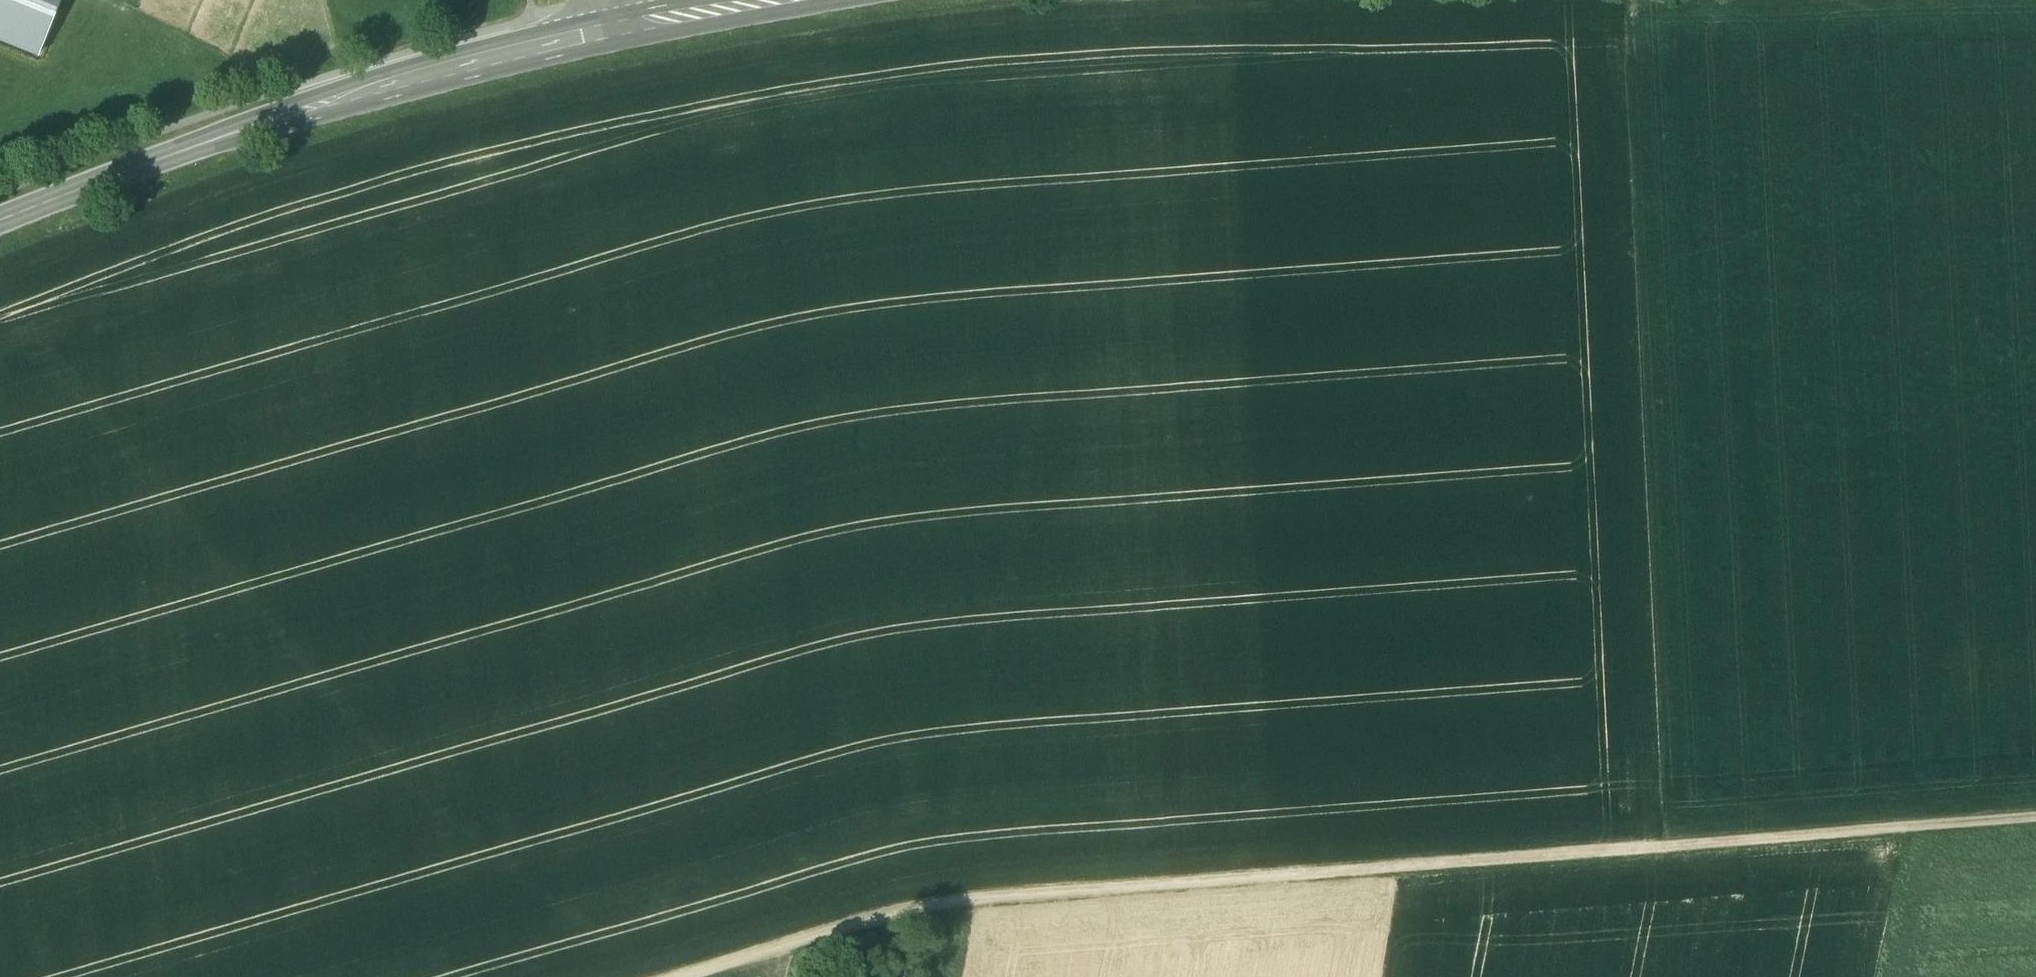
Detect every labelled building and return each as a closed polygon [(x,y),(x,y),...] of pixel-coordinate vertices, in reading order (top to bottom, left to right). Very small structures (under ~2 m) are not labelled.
[(38,54),(60,0),(0,0),(0,39),(38,54)]
